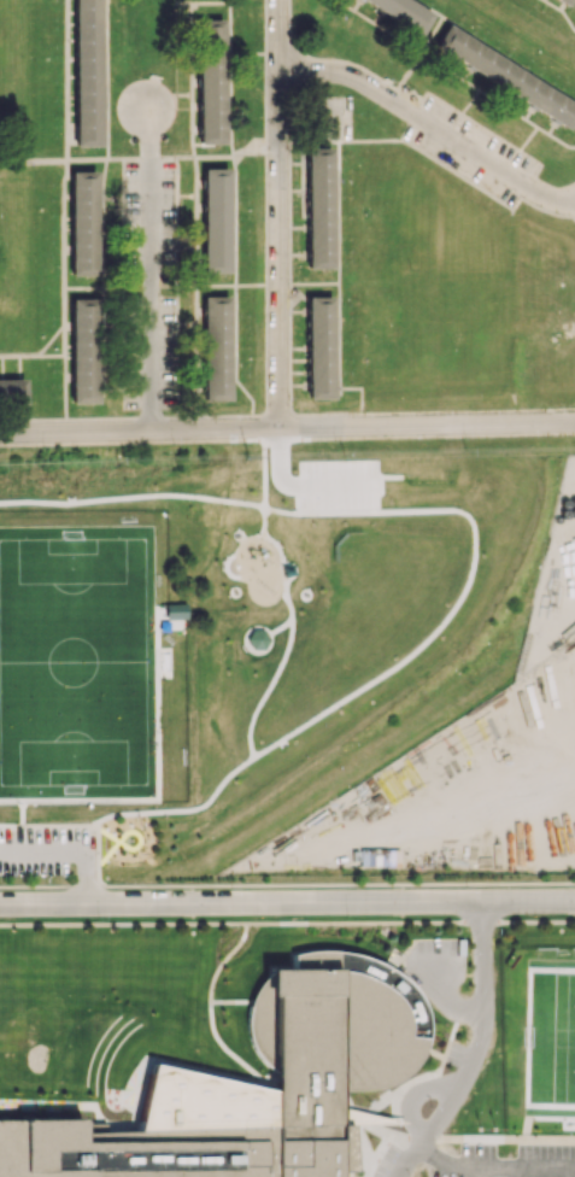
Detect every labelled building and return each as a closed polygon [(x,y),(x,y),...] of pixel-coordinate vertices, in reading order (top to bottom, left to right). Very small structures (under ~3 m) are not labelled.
[(100,0),(74,0),(75,146),(100,146),(100,0)] [(411,0),(362,0),(419,36),(433,14),(411,0)] [(224,19),(198,19),(198,143),(224,143),(224,19)] [(446,26),(432,48),(567,128),(574,114),(574,101),(446,26)] [(307,269),(332,268),(331,148),(306,148),(307,269)] [(228,273),(229,169),(203,168),(203,272),(228,273)] [(72,275),(98,275),(95,171),(69,171),(72,275)] [(229,400),(228,296),(202,296),(204,400),(229,400)] [(306,297),(308,399),(333,398),(331,296),(306,297)] [(69,402),(96,403),(98,299),(72,298),(69,402)] [(25,404),(24,378),(0,379),(0,404),(25,404)] [(0,921),(0,1176),(574,1176),(574,925),(0,921)]
